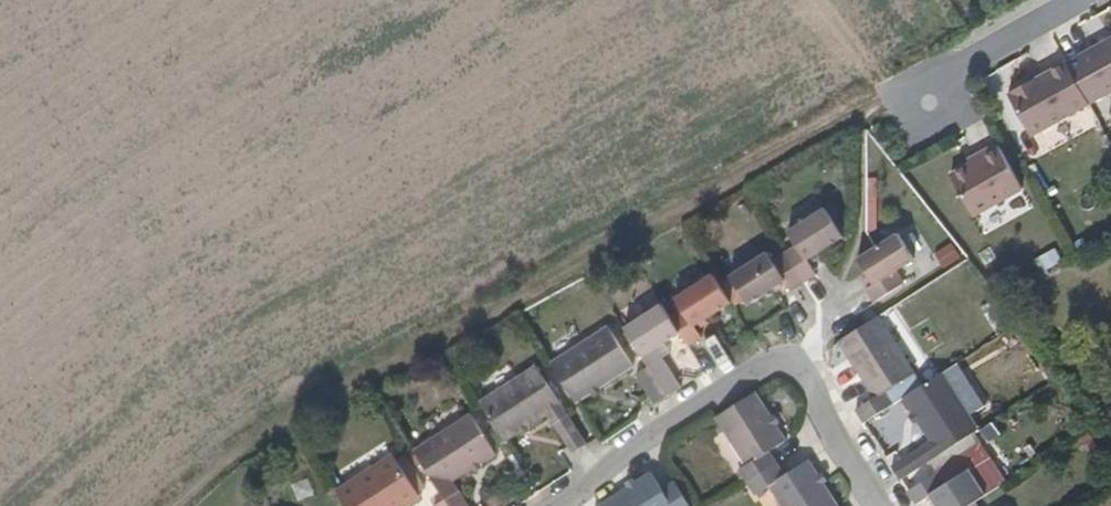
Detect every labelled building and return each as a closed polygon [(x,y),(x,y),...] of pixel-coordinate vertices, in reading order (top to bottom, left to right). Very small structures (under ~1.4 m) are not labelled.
[(1061,69),(1084,109),(1110,93),(1110,40),(1061,69)] [(1084,109),(1061,68),(1002,101),(1026,142),(1084,109)] [(1017,193),(991,149),(972,159),(974,163),(963,170),(944,181),(968,221),(1017,193)] [(974,163),(972,159),(961,166),(963,170),(974,163)] [(802,266),(813,259),(837,243),(820,215),(783,238),(792,252),(779,260),(797,289),(810,281),(802,266)] [(893,237),(870,252),(852,264),(869,289),(862,294),(870,306),(899,287),(892,276),(910,263),(893,237)] [(1044,271),(1064,260),(1057,246),(1036,257),(1044,271)] [(797,289),(779,260),(765,269),(760,261),(724,284),(743,312),(761,300),(767,297),(778,289),(784,297),(797,289)] [(723,310),(705,280),(668,303),(676,317),(663,325),(672,341),(681,353),(695,345),(687,333),(699,326),(723,310)] [(663,325),(654,312),(616,335),(635,364),(672,341),(663,325)] [(859,427),(890,407),(882,396),(913,376),(877,318),(861,329),(835,345),(848,365),(871,403),(859,410),(851,416),(859,427)] [(573,348),(542,368),(567,407),(621,372),(596,333),(573,348)] [(653,365),(641,373),(660,401),(671,394),(669,389),(653,365)] [(660,401),(641,373),(629,381),(642,404),(646,410),(660,401)] [(1026,373),(1009,389),(1022,402),(1038,386),(1026,373)] [(498,394),(472,412),(497,451),(519,436),(554,415),(528,375),(498,394)] [(935,458),(975,434),(939,376),(900,401),(935,458)] [(750,398),(710,422),(741,471),(735,475),(743,487),(771,469),(764,458),(781,447),(765,421),(750,398)] [(461,417),(405,454),(430,493),(487,457),(461,417)] [(565,460),(578,452),(560,424),(547,432),(560,453),(565,460)] [(888,470),(895,484),(925,465),(917,452),(895,465),(888,470)] [(328,497),(333,505),(402,505),(411,500),(386,458),(346,484),(328,497)] [(743,487),(749,498),(762,490),(773,505),(830,505),(820,490),(803,464),(779,479),(771,469),(743,487)] [(929,505),(971,505),(983,498),(966,472),(941,488),(933,477),(923,483),(904,496),(910,505),(916,505),(925,501),(929,505)] [(667,487),(655,495),(644,478),(602,505),(680,505),(667,487)] [(438,505),(439,505),(457,505),(451,497),(438,505)]
